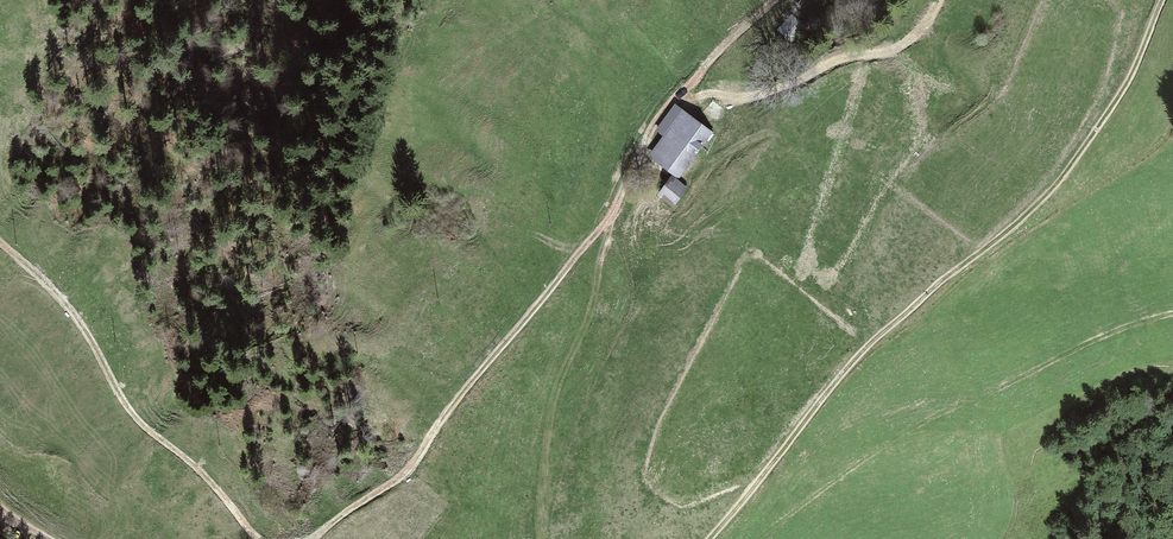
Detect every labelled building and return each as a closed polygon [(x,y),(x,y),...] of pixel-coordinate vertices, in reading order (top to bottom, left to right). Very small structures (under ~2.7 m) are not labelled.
[(791,18),(781,31),(791,39),(801,27),(791,18)] [(685,111),(651,154),(679,176),(713,133),(685,111)] [(672,178),(658,196),(673,207),(687,188),(672,178)]
